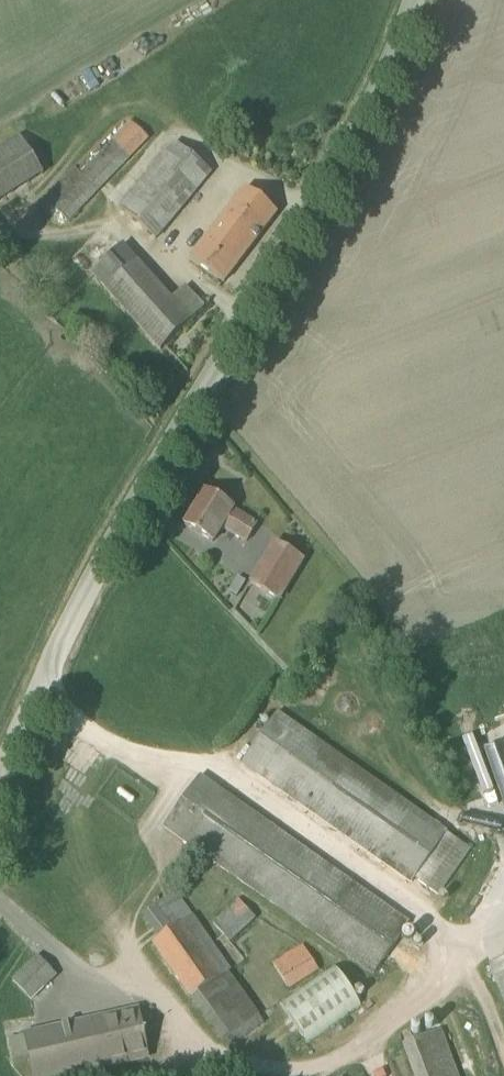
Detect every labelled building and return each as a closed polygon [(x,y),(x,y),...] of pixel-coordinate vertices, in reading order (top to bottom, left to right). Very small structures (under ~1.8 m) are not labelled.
[(75,165),(46,196),(73,221),(151,135),(131,118),(82,172),(75,165)] [(48,171),(23,132),(0,147),(0,202),(48,171)] [(178,144),(155,171),(122,209),(157,239),(189,201),(213,173),(178,144)] [(243,250),(247,253),(277,213),(246,189),(218,225),(242,241),(243,250)] [(242,241),(218,225),(192,258),(224,283),(247,253),(243,250),(242,241)] [(185,287),(171,299),(123,245),(93,274),(161,350),(205,307),(185,287)] [(205,491),(185,525),(214,542),(234,508),(205,491)] [(281,600),(304,562),(274,543),(251,582),(281,600)] [(473,848),(278,712),(242,763),(410,883),(414,877),(440,895),(473,848)] [(407,922),(252,814),(200,776),(164,827),(182,839),(233,875),(373,972),(407,922)] [(143,914),(143,915),(160,939),(153,944),(222,1041),(260,1014),(229,971),(232,969),(176,890),(143,914)] [(230,940),(255,916),(238,898),(212,922),(230,940)] [(290,988),(319,971),(304,945),(275,962),(290,988)] [(38,956),(13,981),(31,1000),(57,975),(38,956)] [(489,964),(503,1006),(503,958),(489,964)] [(306,1043),(360,1006),(332,965),(278,1002),(306,1043)] [(26,1034),(34,1075),(77,1075),(149,1057),(138,1010),(26,1034)] [(442,1029),(403,1043),(415,1075),(459,1075),(442,1029)]
